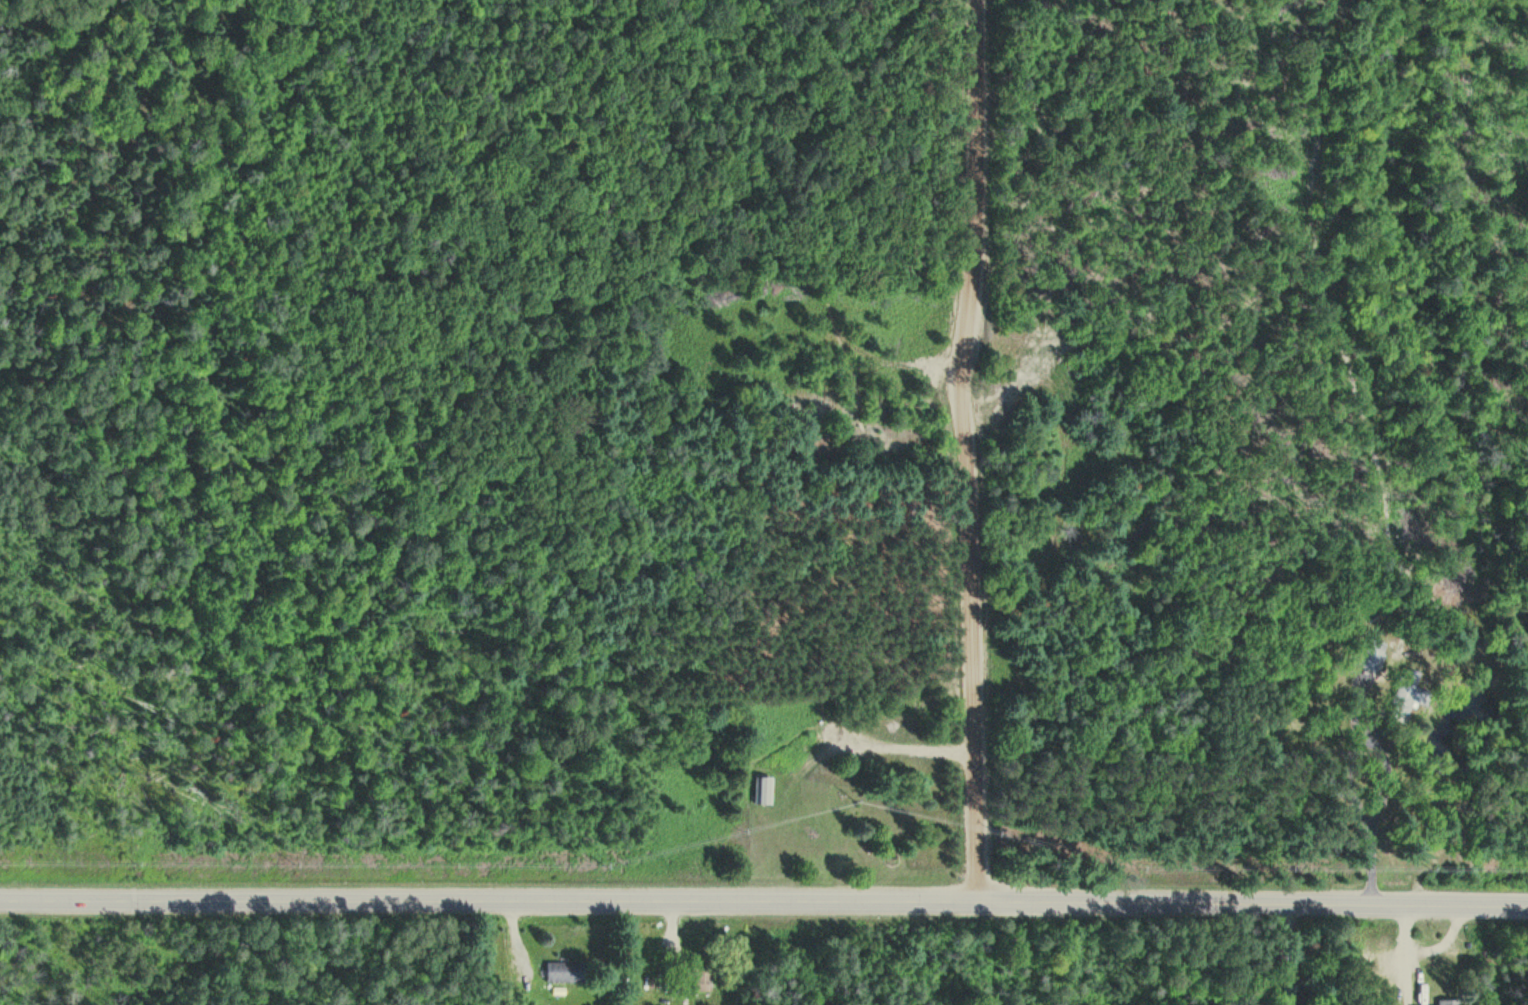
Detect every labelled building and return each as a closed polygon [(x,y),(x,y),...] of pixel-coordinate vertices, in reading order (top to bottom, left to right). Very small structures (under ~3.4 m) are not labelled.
[(1366,647),(1355,645),(1351,666),(1380,672),(1386,643),(1368,639),(1366,647)] [(1387,718),(1406,724),(1413,703),(1427,708),(1432,692),(1416,687),(1420,673),(1403,668),(1387,718)] [(756,806),(774,806),(774,777),(756,777),(756,806)] [(588,982),(588,962),(547,962),(547,982),(588,982)] [(696,978),(696,992),(713,992),(713,966),(688,966),(688,978),(696,978)]
